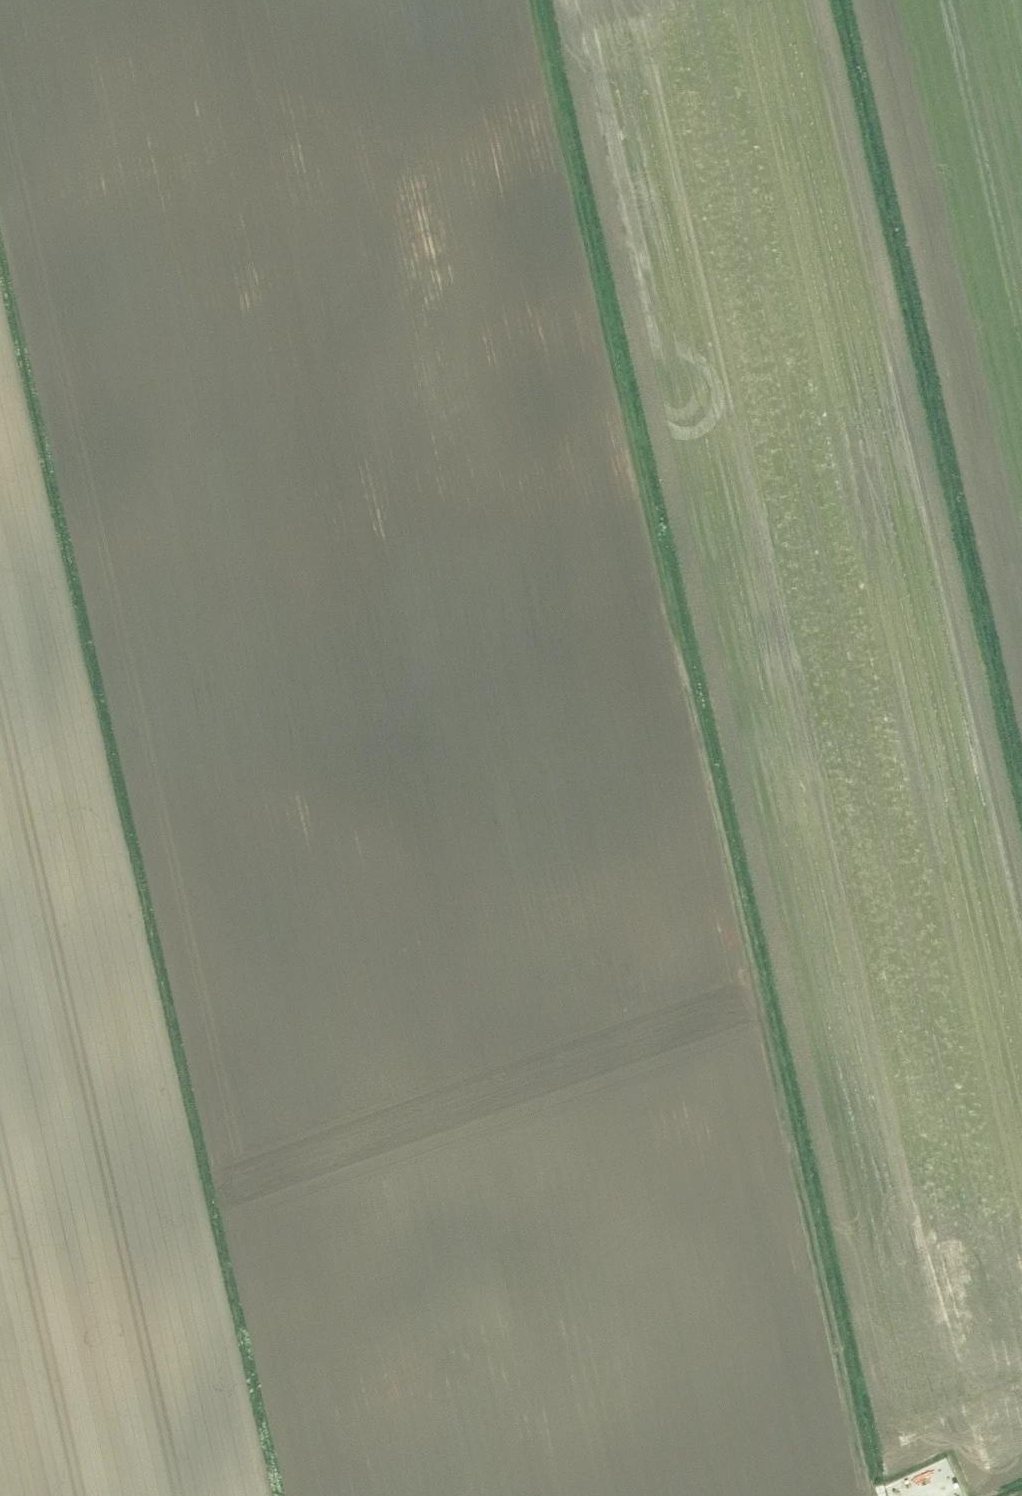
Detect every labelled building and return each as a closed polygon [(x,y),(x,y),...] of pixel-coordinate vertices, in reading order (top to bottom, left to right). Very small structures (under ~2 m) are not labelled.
[(964,1493),(955,1472),(898,1495),(899,1495),(958,1495),(964,1493)]
